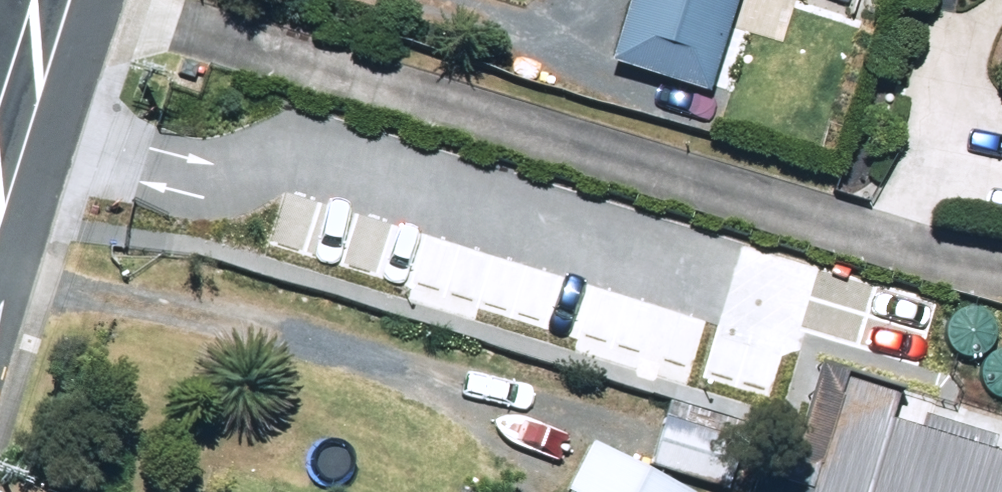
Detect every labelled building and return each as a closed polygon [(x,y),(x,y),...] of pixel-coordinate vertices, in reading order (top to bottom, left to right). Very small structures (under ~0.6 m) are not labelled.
[(615,75),(632,80),(625,101),(650,109),(657,89),(708,106),(743,0),(639,0),(615,75)] [(895,414),(904,383),(817,355),(776,482),(793,487),(791,491),(1001,491),(1001,448),(895,414)] [(711,491),(723,491),(733,460),(691,447),(680,483),(711,491)] [(596,460),(580,491),(659,491),(596,460)]
